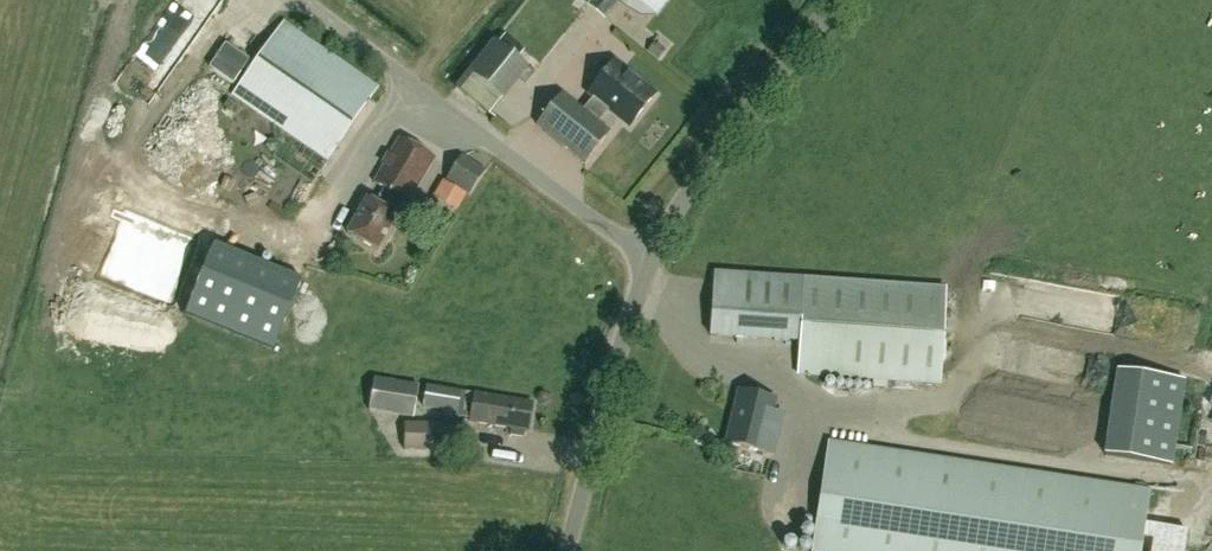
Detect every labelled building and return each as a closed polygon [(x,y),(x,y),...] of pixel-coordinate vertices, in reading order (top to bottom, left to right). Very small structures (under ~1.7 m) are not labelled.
[(591,3),(608,18),(623,2),(621,0),(594,0),(591,3)] [(636,8),(642,0),(625,0),(636,8)] [(327,161),(377,90),(283,24),(233,95),(327,161)] [(503,97),(529,66),(498,42),(473,73),(503,97)] [(594,97),(583,111),(562,94),(536,126),(584,164),(610,132),(598,123),(609,109),(630,126),(655,95),(614,62),(589,94),(594,97)] [(410,201),(435,156),(400,136),(374,182),(385,188),(376,202),(368,197),(348,233),(379,250),(407,200),(410,201)] [(469,195),(485,171),(461,155),(445,179),(469,195)] [(467,193),(443,179),(433,196),(457,210),(467,193)] [(98,274),(276,338),(303,264),(108,194),(96,227),(95,227),(87,248),(105,254),(98,274)] [(800,342),(798,369),(797,374),(835,377),(835,385),(848,386),(849,378),(939,384),(946,289),(715,273),(710,335),(800,342)] [(1107,452),(1181,458),(1188,371),(1115,365),(1107,452)] [(413,418),(418,384),(374,378),(368,410),(413,418)] [(457,413),(460,392),(426,386),(423,407),(457,413)] [(782,415),(772,412),(775,400),(739,391),(727,443),(772,454),(782,415)] [(532,404),(474,394),(469,422),(510,429),(509,436),(522,438),(523,431),(527,432),(532,404)] [(455,451),(456,424),(406,424),(405,450),(455,451)] [(812,550),(1140,550),(1149,490),(828,442),(812,550)]
